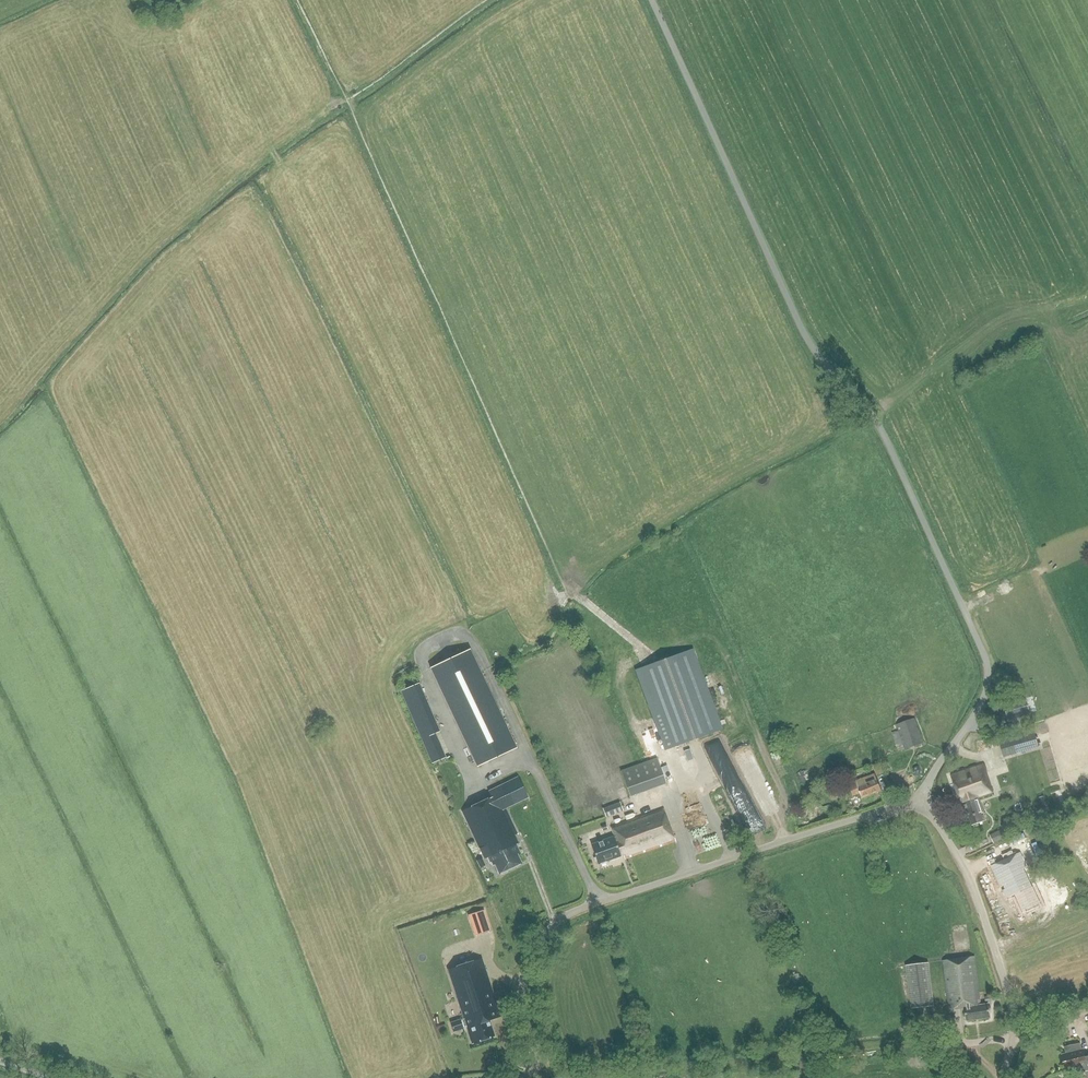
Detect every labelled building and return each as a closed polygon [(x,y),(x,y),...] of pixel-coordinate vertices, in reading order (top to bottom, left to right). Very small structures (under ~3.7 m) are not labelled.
[(470,649),(430,668),(477,766),(517,747),(470,649)] [(665,750),(722,730),(694,649),(636,669),(665,750)] [(435,733),(440,731),(419,683),(400,691),(432,764),(446,758),(435,733)] [(1029,713),(1025,698),(1004,704),(1008,719),(1029,713)] [(923,743),(915,719),(897,725),(898,730),(890,732),(897,752),(905,749),(923,743)] [(1039,748),(1035,730),(1000,739),(1004,756),(1039,748)] [(658,756),(621,769),(629,794),(667,782),(658,756)] [(883,773),(879,762),(872,765),(875,775),(883,773)] [(993,795),(985,772),(985,771),(986,771),(984,765),(950,776),(959,804),(961,803),(966,818),(969,817),(972,825),(983,822),(980,813),(982,812),(977,800),(993,795)] [(859,799),(880,792),(874,775),(847,784),(852,797),(858,795),(859,799)] [(520,854),(515,844),(518,843),(502,809),(527,797),(517,778),(488,792),(491,798),(461,812),(483,859),(486,858),(489,863),(491,862),(493,866),(494,865),(498,872),(499,871),(501,872),(504,870),(505,868),(512,865),(514,866),(517,864),(518,862),(520,861),(516,855),(520,854)] [(812,801),(808,788),(801,791),(805,803),(812,801)] [(602,808),(605,818),(623,811),(619,802),(602,808)] [(621,855),(623,860),(675,842),(663,808),(610,827),(614,837),(590,845),(597,864),(599,863),(600,864),(604,863),(605,861),(621,855)] [(1001,830),(990,835),(993,843),(1005,838),(1001,830)] [(1023,912),(1039,905),(1031,887),(1036,885),(1021,852),(990,866),(1005,899),(1015,894),(1023,912)] [(480,867),(485,865),(481,858),(477,860),(480,867)] [(474,935),(491,930),(484,910),(482,911),(470,915),(468,915),(474,935)] [(942,961),(944,969),(948,1010),(965,1008),(966,1021),(990,1018),(988,1004),(980,1005),(974,957),(942,961)] [(481,959),(448,969),(463,1019),(450,1024),(452,1032),(466,1028),(471,1044),(494,1037),(489,1021),(500,1017),(481,959)] [(912,1008),(934,1005),(928,962),(906,965),(912,1008)] [(1086,1057),(1084,1049),(1082,1049),(1081,1043),(1071,1045),(1064,1047),(1066,1054),(1062,1055),(1066,1070),(1082,1065),(1084,1072),(1086,1071),(1087,1077),(1087,1057),(1086,1057)]
